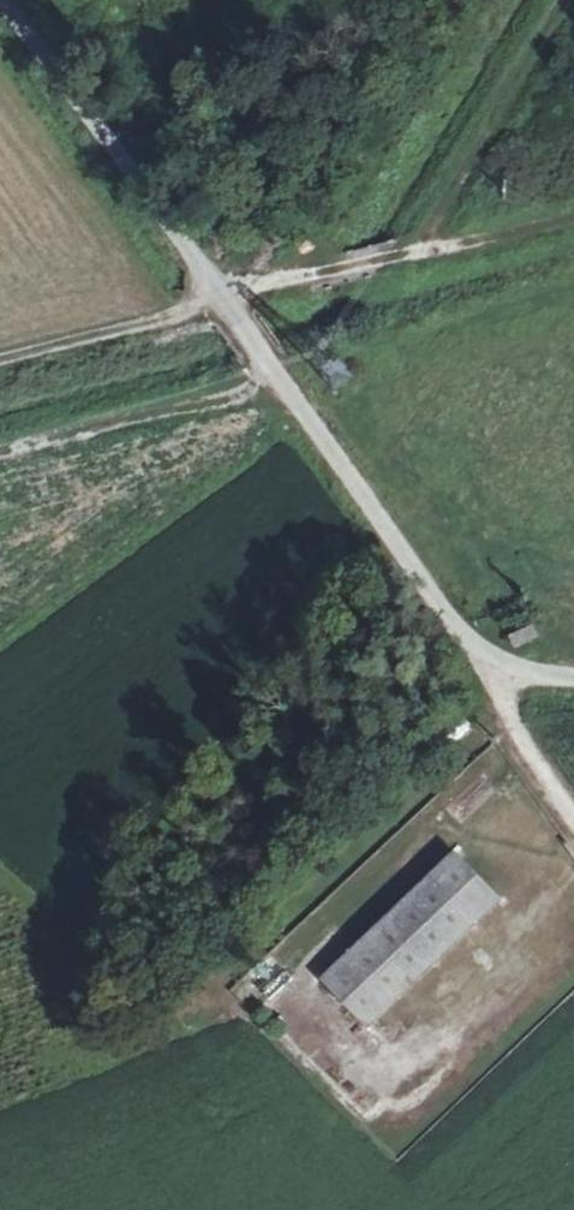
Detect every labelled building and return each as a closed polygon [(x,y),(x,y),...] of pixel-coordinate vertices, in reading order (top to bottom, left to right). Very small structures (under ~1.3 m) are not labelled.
[(496,611),(515,647),(540,634),(521,599),(496,611)] [(325,975),(365,1019),(494,899),(453,855),(325,975)]
